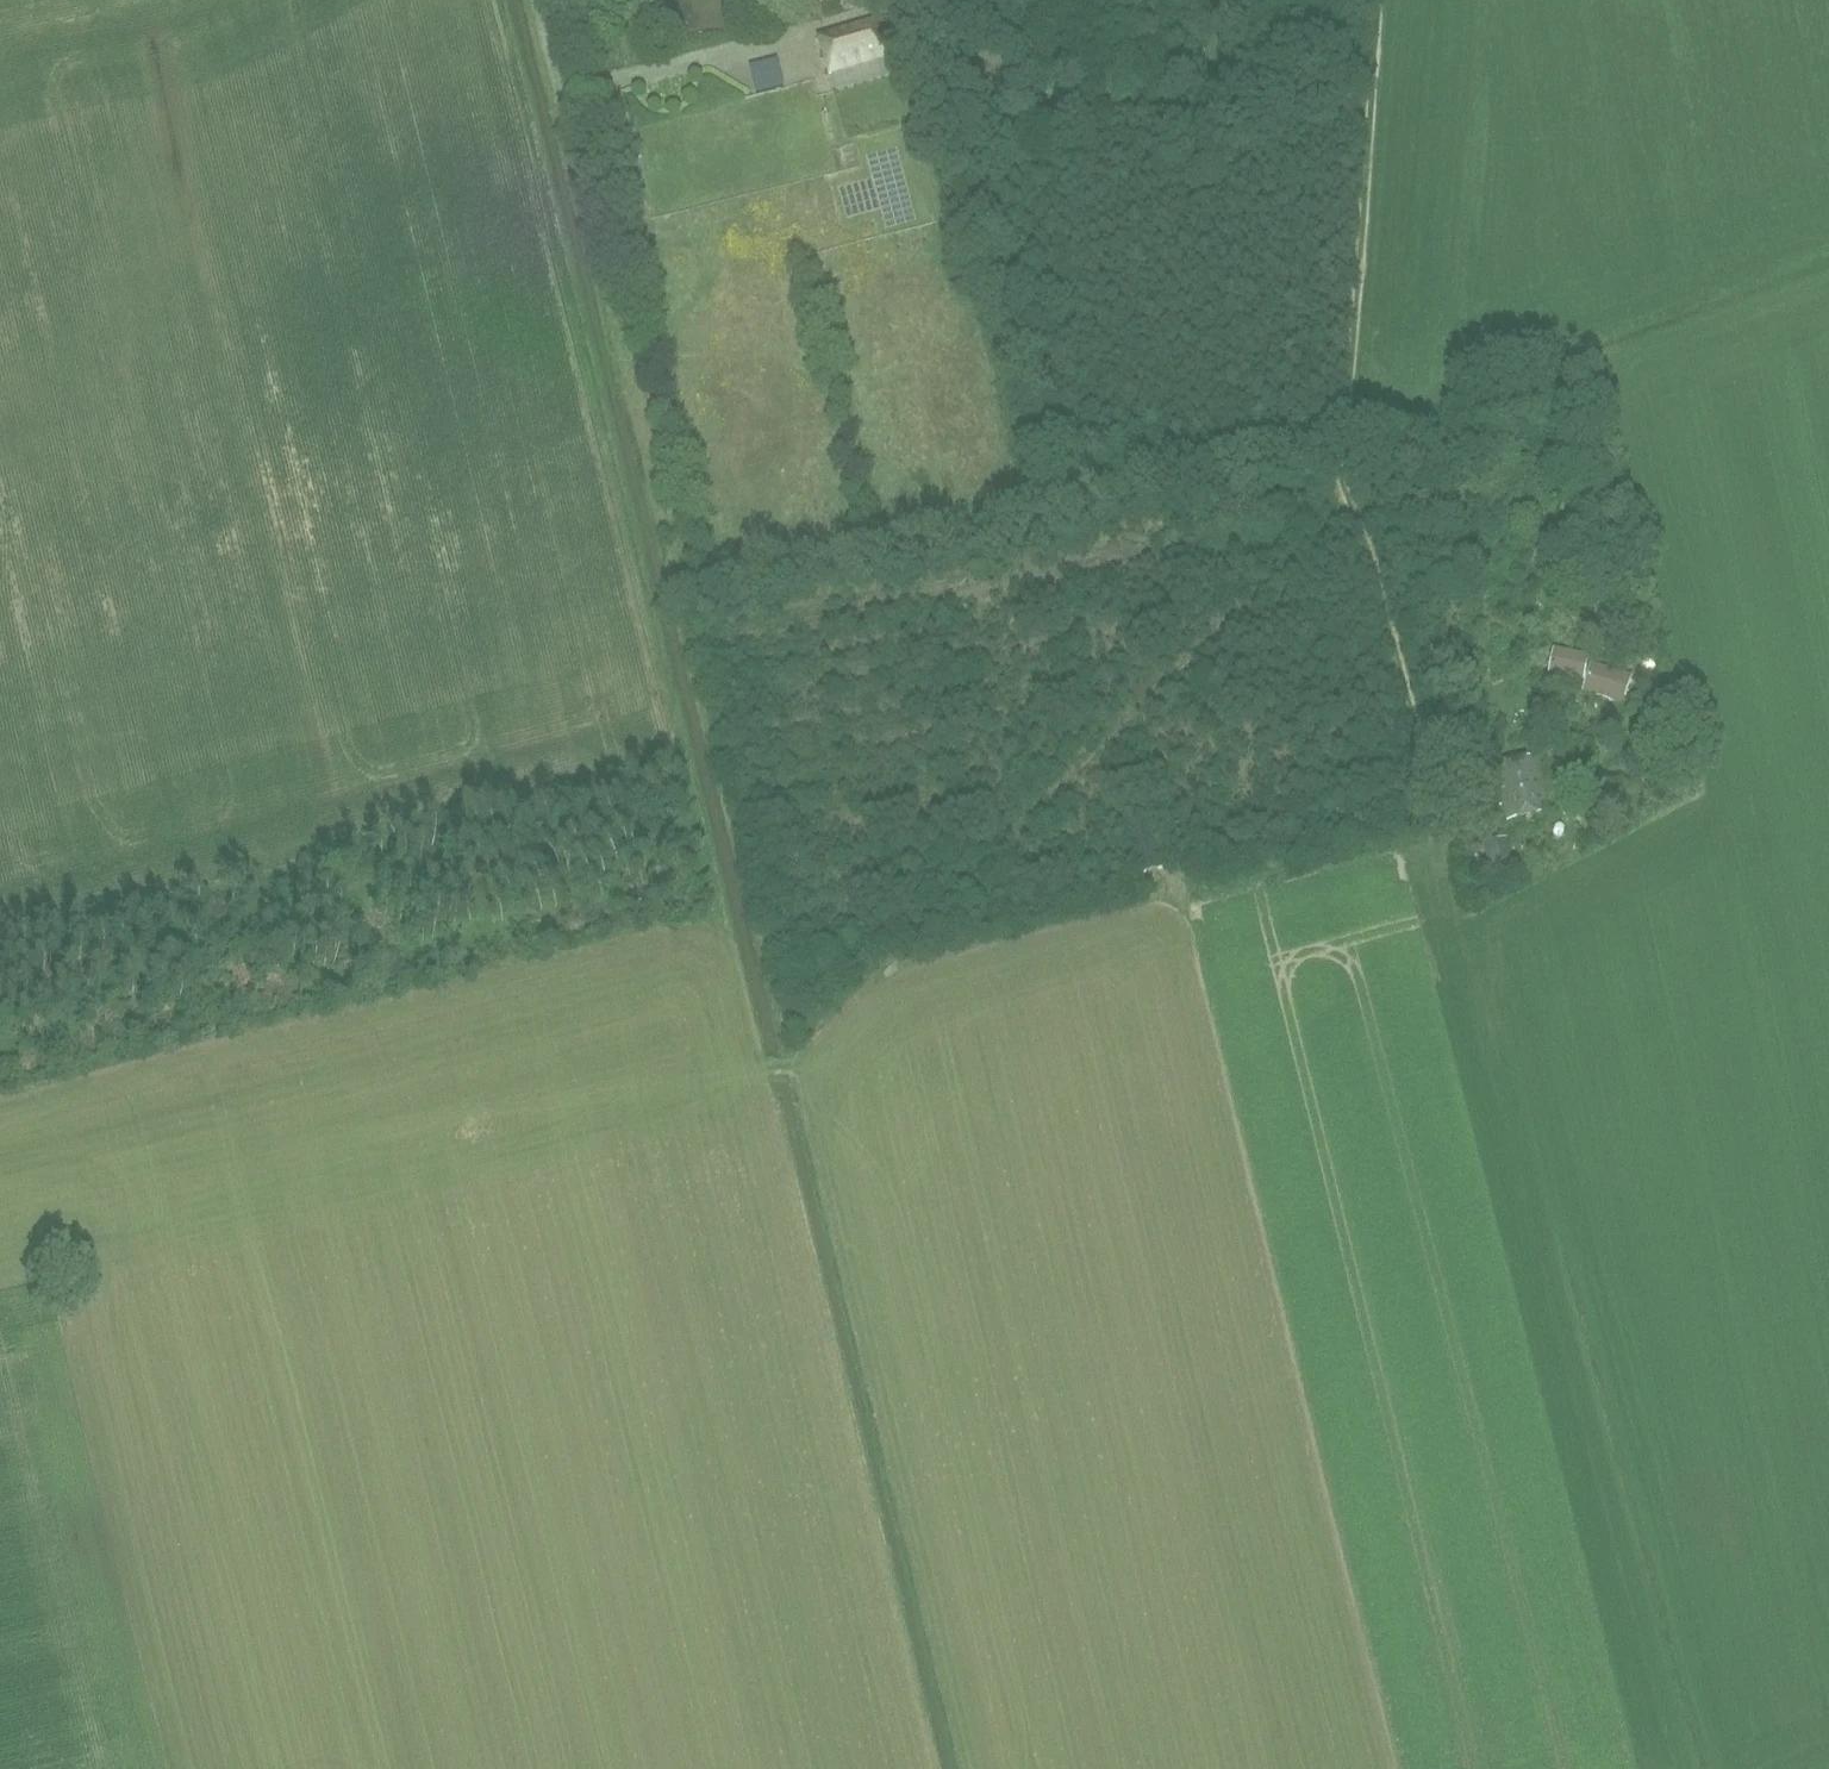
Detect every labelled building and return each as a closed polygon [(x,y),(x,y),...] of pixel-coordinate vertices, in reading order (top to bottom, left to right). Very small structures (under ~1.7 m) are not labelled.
[(880,20),(817,37),(827,76),(890,59),(880,20)] [(1583,680),(1588,658),(1569,654),(1566,653),(1555,651),(1554,657),(1550,673),(1583,680)] [(1656,671),(1651,655),(1638,660),(1643,675),(1656,671)] [(1631,678),(1593,666),(1584,692),(1623,704),(1631,678)] [(1509,821),(1549,812),(1536,755),(1496,764),(1509,821)] [(1483,843),(1489,870),(1511,865),(1506,838),(1483,843)]
